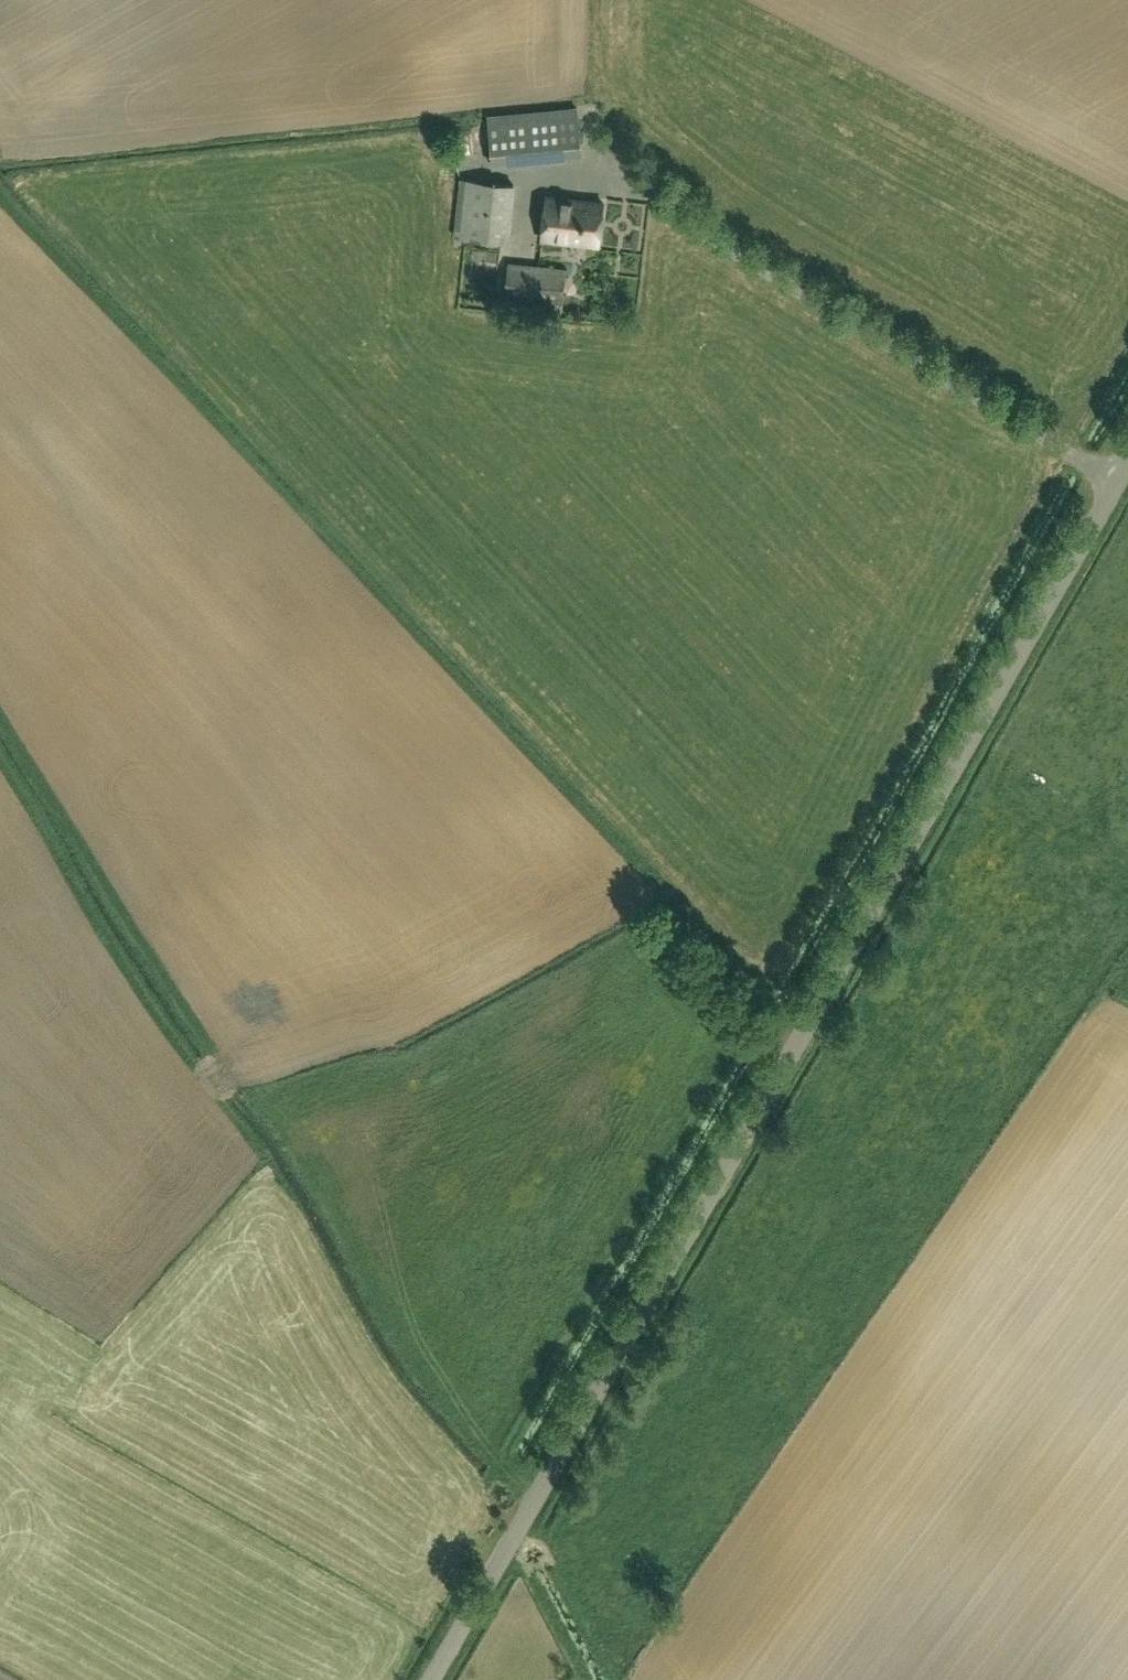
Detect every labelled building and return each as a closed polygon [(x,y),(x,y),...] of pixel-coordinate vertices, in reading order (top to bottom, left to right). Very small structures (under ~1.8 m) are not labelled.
[(577,108),(488,117),(493,165),(582,156),(577,108)] [(514,185),(461,179),(455,236),(508,242),(514,185)] [(576,199),(546,196),(542,238),(598,245),(603,203),(586,200),(586,203),(575,201),(576,199)] [(509,263),(505,298),(562,304),(566,269),(509,263)]
